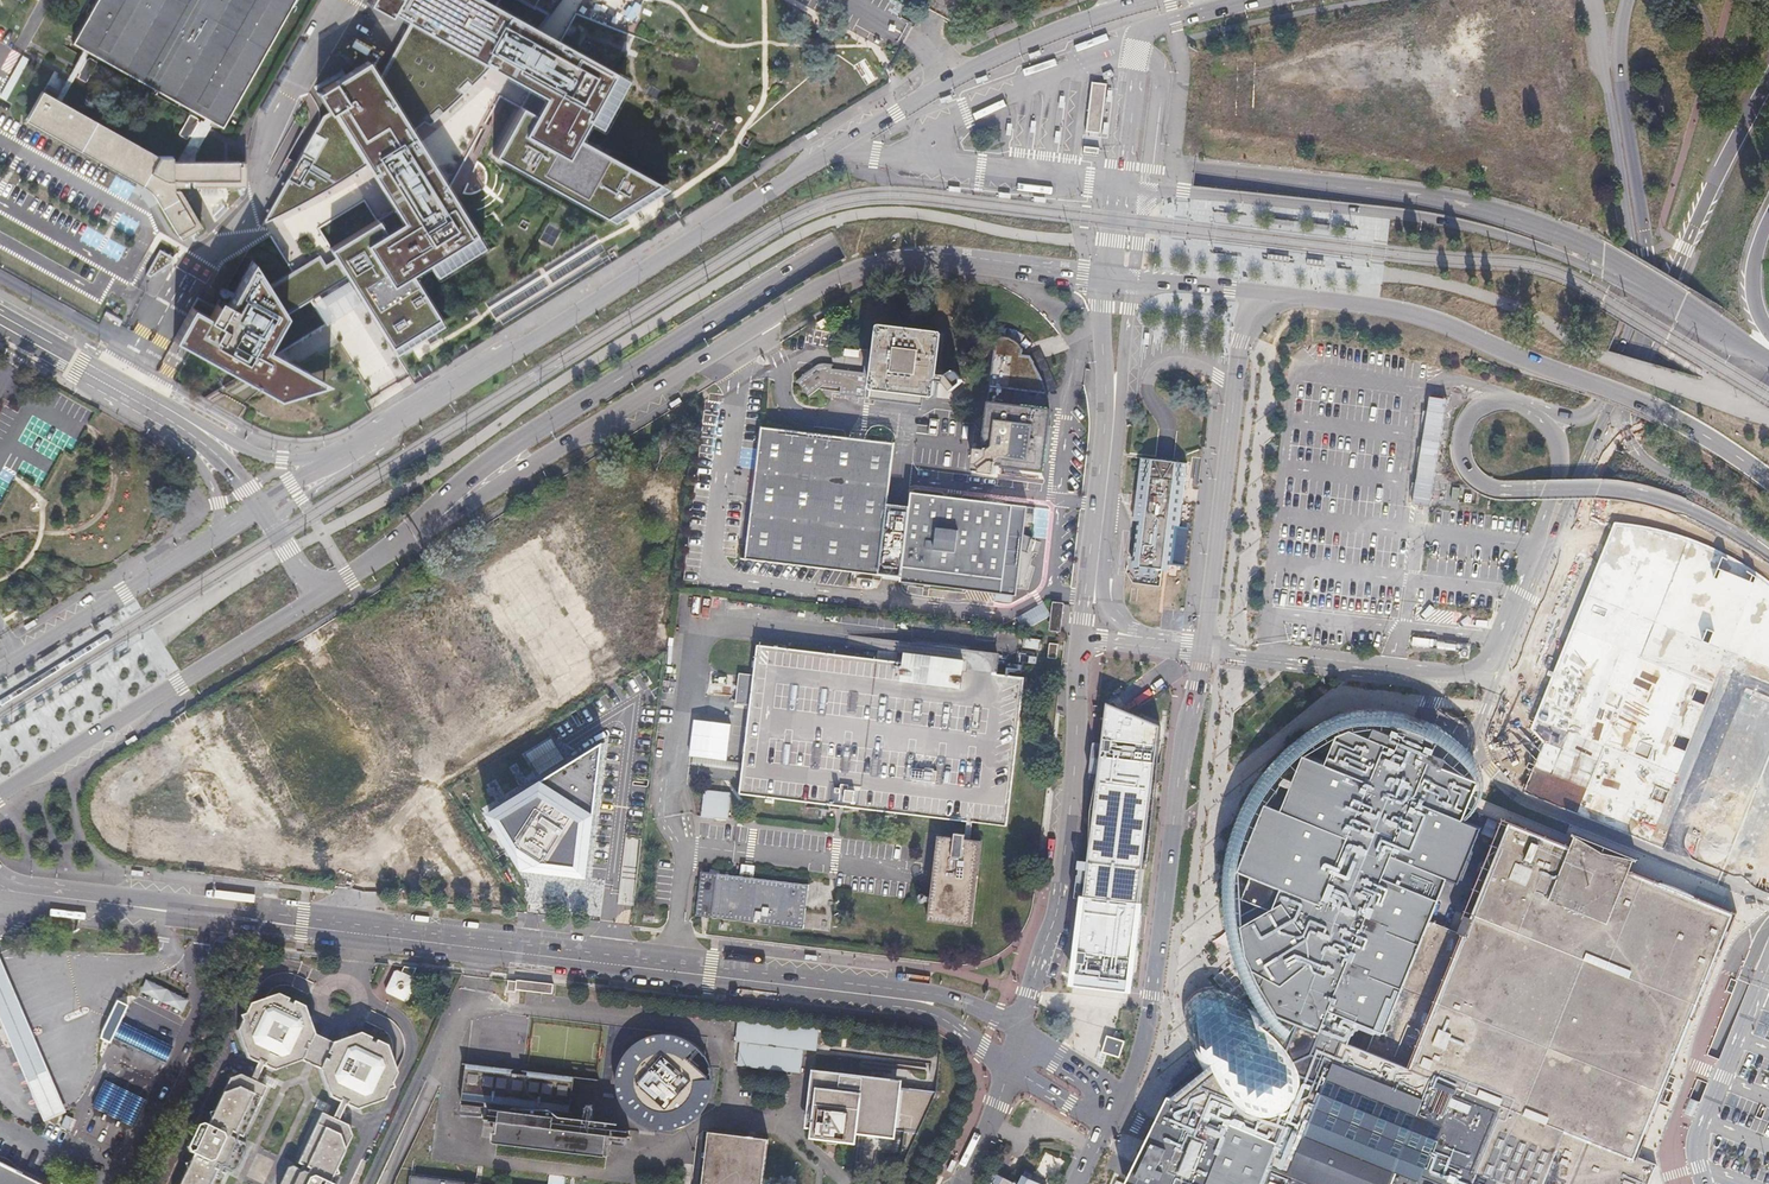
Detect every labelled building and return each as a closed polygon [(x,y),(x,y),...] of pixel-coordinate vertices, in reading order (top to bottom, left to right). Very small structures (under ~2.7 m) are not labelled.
[(72,40),(83,46),(54,97),(38,88),(22,117),(149,189),(177,236),(198,223),(177,187),(170,187),(170,183),(241,181),(240,155),(194,156),(214,119),(222,123),(291,0),(94,0),(72,40)] [(405,23),(377,73),(371,78),(328,109),(321,113),(260,223),(274,216),(309,195),(362,161),(404,130),(420,118),(426,120),(442,107),(462,89),(483,66),(536,27),(546,14),(556,0),(406,0),(405,23)] [(405,23),(483,66),(534,93),(528,106),(516,99),(488,152),(608,217),(667,181),(583,135),(576,131),(583,117),(597,125),(625,75),(536,27),(486,0),(363,0),(405,23)] [(371,78),(359,59),(314,88),(328,109),(362,161),(389,203),(370,215),(367,217),(327,242),(330,246),(347,274),(390,341),(395,349),(441,320),(436,311),(418,282),(477,243),(433,175),(404,130),(371,78)] [(1107,83),(1091,82),(1086,131),(1101,133),(1107,83)] [(552,223),(545,237),(557,244),(564,229),(552,223)] [(330,246),(326,248),(332,258),(323,264),(317,255),(265,288),(280,316),(347,274),(330,246)] [(189,306),(171,340),(192,352),(237,376),(246,381),(276,398),(326,382),(265,346),(280,316),(265,288),(248,256),(223,303),(214,298),(204,314),(189,306)] [(869,380),(866,404),(888,407),(914,410),(919,410),(919,403),(933,405),(935,391),(944,392),(950,398),(960,393),(962,387),(957,380),(937,377),(942,339),(874,331),(869,380)] [(997,466),(1034,470),(1035,461),(1038,461),(1042,424),(1045,424),(1044,406),(1041,394),(1037,381),(1034,375),(1029,365),(1025,358),(1023,356),(1014,355),(1015,345),(1012,343),(1010,341),(1008,340),(1006,339),(1002,338),(999,337),(996,338),(992,338),(983,410),(979,413),(978,418),(969,426),(977,436),(976,440),(982,447),(982,452),(970,451),(968,467),(973,468),(975,472),(996,475),(997,466)] [(826,375),(827,371),(818,370),(792,386),(803,402),(818,392),(836,395),(836,400),(866,404),(869,380),(826,375)] [(670,408),(680,401),(678,397),(667,404),(670,408)] [(874,580),(890,447),(862,444),(842,441),(757,431),(741,564),(874,580)] [(1181,527),(1184,505),(1186,483),(1189,465),(1184,464),(1171,462),(1155,460),(1144,459),(1141,481),(1136,520),(1140,521),(1135,565),(1142,566),(1141,572),(1154,574),(1154,569),(1169,570),(1170,563),(1175,527),(1181,527)] [(1193,484),(1186,483),(1184,505),(1191,505),(1193,484)] [(1458,501),(1459,488),(1451,487),(1450,500),(1458,501)] [(1031,510),(1023,509),(908,496),(898,585),(1014,598),(1019,555),(1024,556),(1029,540),(1021,539),(1022,524),(1029,525),(1031,510)] [(1534,517),(1535,504),(1527,503),(1526,516),(1534,517)] [(1744,565),(1710,548),(1679,537),(1649,529),(1614,524),(1587,595),(1722,649),(1768,668),(1768,583),(1744,565)] [(1187,528),(1181,527),(1175,527),(1170,563),(1183,564),(1187,528)] [(1051,629),(1059,630),(1062,603),(1054,602),(1051,629)] [(1046,616),(1041,607),(1015,623),(1020,631),(1046,616)] [(1471,644),(1412,638),(1411,652),(1469,658),(1471,644)] [(1049,659),(1055,660),(1057,643),(1050,643),(1049,659)] [(754,676),(751,704),(740,799),(1006,830),(1022,683),(757,651),(754,676)] [(312,669),(328,662),(324,654),(309,660),(312,669)] [(734,702),(751,704),(754,676),(737,675),(734,702)] [(1083,901),(1073,979),(1121,984),(1128,985),(1133,940),(1136,916),(1137,907),(1150,800),(1152,785),(1156,751),(1159,730),(1130,718),(1126,716),(1107,708),(1083,901)] [(1482,824),(1465,817),(1479,782),(1480,779),(1472,775),(1460,770),(1445,764),(1448,755),(1446,751),(1442,744),(1435,738),(1427,734),(1422,731),(1416,729),(1408,725),(1396,722),(1385,721),(1373,722),(1363,724),(1352,727),(1349,729),(1336,736),(1327,740),(1315,748),(1312,750),(1306,755),(1299,761),(1293,767),(1284,775),(1276,783),(1269,790),(1262,797),(1255,805),(1249,813),(1242,821),(1238,828),(1234,835),(1231,842),(1229,850),(1228,858),(1227,864),(1226,870),(1226,878),(1226,886),(1226,892),(1227,901),(1229,914),(1230,926),(1231,928),(1234,939),(1236,950),(1238,958),(1241,966),(1245,975),(1249,982),(1252,989),(1255,993),(1260,1001),(1266,1010),(1272,1019),(1268,1022),(1261,1027),(1269,1034),(1277,1040),(1286,1051),(1293,1059),(1299,1069),(1301,1077),(1301,1085),(1300,1093),(1297,1100),(1293,1105),(1291,1108),(1284,1113),(1277,1115),(1269,1114),(1261,1113),(1252,1111),(1244,1106),(1234,1097),(1228,1089),(1222,1077),(1216,1063),(1208,1069),(1168,1101),(1154,1132),(1130,1183),(1394,1183),(1403,1164),(1411,1144),(1414,1137),(1418,1127),(1427,1104),(1437,1081),(1410,1069),(1415,1057),(1425,1034),(1436,1006),(1452,964),(1463,934),(1435,920),(1451,876),(1460,880),(1482,824)] [(542,773),(565,759),(553,739),(529,754),(542,773)] [(588,877),(603,746),(489,817),(524,871),(588,877)] [(702,821),(728,824),(731,798),(705,795),(702,821)] [(1649,1172),(1624,1162),(1723,922),(1622,880),(1627,869),(1598,857),(1569,845),(1564,857),(1506,834),(1463,934),(1462,941),(1452,964),(1438,999),(1436,1006),(1425,1034),(1418,1051),(1414,1061),(1410,1069),(1421,1075),(1437,1081),(1427,1104),(1418,1127),(1414,1137),(1411,1144),(1409,1148),(1403,1164),(1400,1170),(1394,1183),(1644,1183),(1649,1172)] [(927,924),(970,929),(980,845),(965,843),(966,837),(954,836),(953,842),(938,840),(927,924)] [(736,879),(751,880),(751,871),(737,870),(736,879)] [(751,880),(736,879),(698,874),(694,918),(800,931),(806,887),(751,880)] [(244,950),(218,947),(217,955),(243,958),(244,950)] [(0,956),(0,1037),(35,1120),(63,1108),(0,956)] [(416,968),(404,966),(400,974),(395,977),(389,987),(392,993),(402,998),(408,995),(413,985),(411,979),(416,968)] [(182,996),(148,980),(142,994),(176,1010),(182,996)] [(510,984),(509,990),(546,994),(547,988),(510,984)] [(1208,1069),(1216,1063),(1222,1077),(1228,1089),(1234,1097),(1244,1106),(1252,1111),(1261,1113),(1269,1114),(1277,1115),(1284,1113),(1291,1108),(1293,1105),(1297,1100),(1300,1093),(1301,1085),(1301,1077),(1299,1069),(1293,1059),(1286,1051),(1277,1040),(1269,1034),(1261,1027),(1268,1022),(1256,1010),(1240,995),(1229,988),(1219,984),(1209,984),(1200,989),(1193,997),(1190,1006),(1190,1018),(1194,1041),(1208,1069)] [(300,1060),(313,1034),(303,1006),(292,1001),(291,1004),(286,1001),(287,999),(276,994),(248,1003),(243,1014),(245,1018),(241,1019),(236,1030),(246,1058),(256,1063),(257,1060),(262,1063),(261,1065),(272,1070),(300,1060)] [(122,1022),(113,1018),(106,1033),(153,1056),(161,1041),(122,1022)] [(737,1019),(733,1067),(801,1072),(802,1050),(816,1051),(818,1025),(737,1019)] [(358,1033),(331,1043),(318,1069),(328,1097),(338,1102),(339,1099),(344,1101),(343,1104),(354,1109),(382,1100),(387,1089),(385,1085),(389,1084),(394,1073),(385,1045),(374,1040),(373,1042),(368,1040),(369,1038),(358,1033)] [(331,1043),(313,1034),(300,1060),(318,1069),(331,1043)] [(690,1125),(701,1116),(710,1100),(715,1082),(711,1063),(701,1048),(699,1046),(685,1038),(666,1034),(648,1038),(632,1048),(629,1052),(621,1066),(618,1082),(623,1100),(632,1117),(647,1126),(666,1131),(679,1131),(690,1125)] [(1103,1056),(1114,1060),(1119,1044),(1115,1043),(1100,1038),(1094,1053),(1103,1056)] [(254,1081),(261,1065),(262,1063),(257,1060),(256,1063),(249,1079),(254,1081)] [(553,1118),(507,1114),(502,1146),(611,1157),(616,1124),(571,1117),(575,1076),(467,1066),(463,1100),(554,1110),(553,1118)] [(98,1117),(127,1132),(151,1084),(120,1070),(98,1117)] [(815,1070),(807,1136),(850,1141),(852,1123),(882,1127),(889,1078),(815,1070)] [(224,1174),(220,1172),(222,1168),(229,1172),(235,1170),(245,1148),(243,1143),(236,1139),(237,1136),(241,1137),(265,1087),(254,1081),(249,1079),(239,1074),(228,1078),(206,1126),(201,1123),(196,1125),(186,1147),(188,1152),(192,1154),(178,1183),(219,1183),(224,1174)] [(927,1104),(929,1092),(902,1088),(900,1100),(927,1104)] [(344,1101),(339,1099),(338,1102),(331,1118),(336,1120),(343,1104),(344,1101)] [(327,1183),(349,1136),(345,1125),(336,1120),(331,1118),(320,1112),(296,1163),(299,1165),(298,1168),(290,1165),(285,1167),(277,1183),(331,1183),(327,1183)] [(764,1150),(766,1136),(702,1129),(696,1183),(760,1183),(764,1150)] [(1044,1153),(1039,1166),(1055,1172),(1060,1159),(1044,1153)] [(0,1165),(0,1183),(39,1183),(0,1165)] [(1046,1182),(1022,1171),(1015,1183),(991,1172),(985,1183),(1045,1183),(1046,1182)] [(407,1175),(405,1183),(482,1183),(407,1175)]
